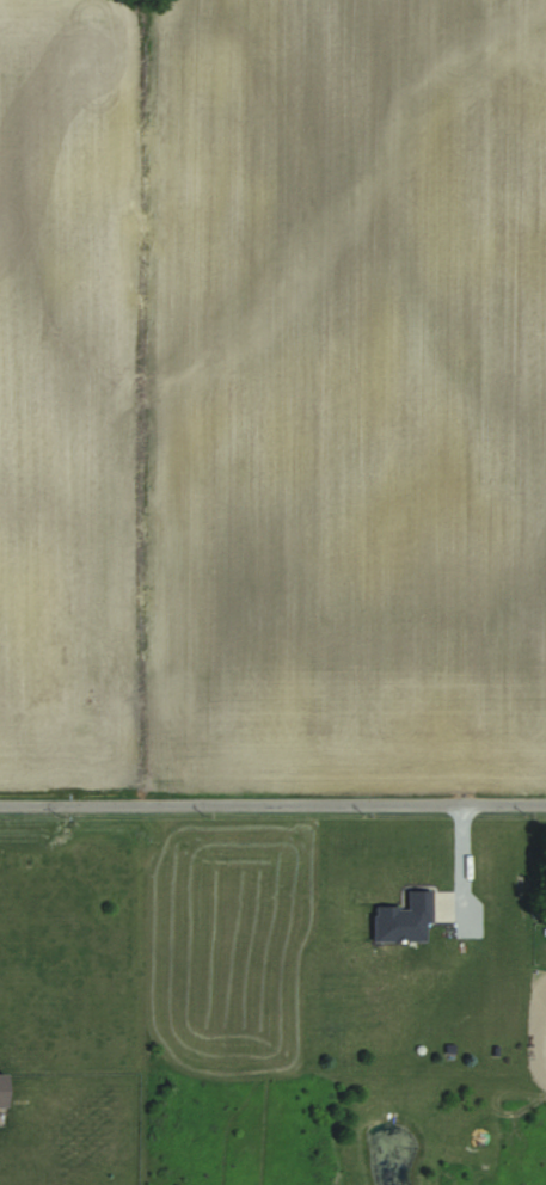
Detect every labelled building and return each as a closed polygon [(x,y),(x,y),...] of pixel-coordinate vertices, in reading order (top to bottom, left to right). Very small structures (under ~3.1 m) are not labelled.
[(374,907),(374,941),(430,942),(430,891),(406,890),(406,907),(374,907)]
